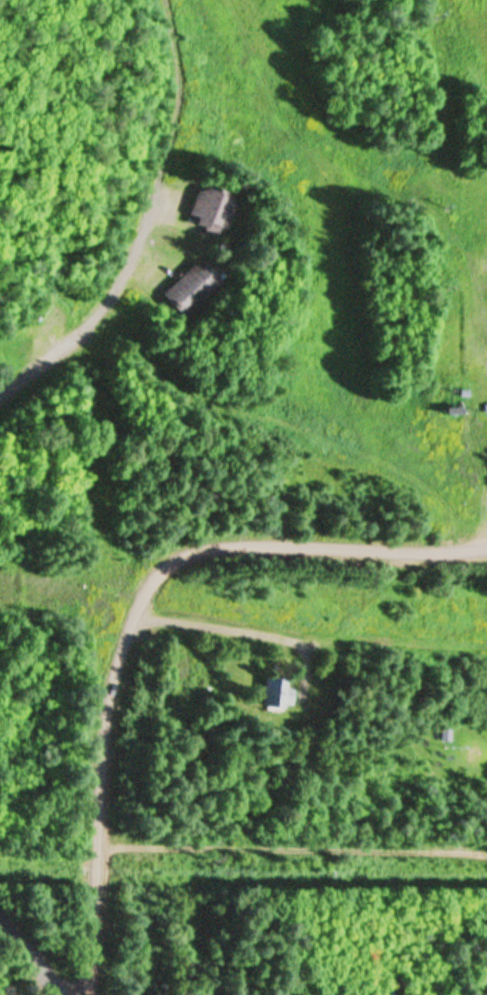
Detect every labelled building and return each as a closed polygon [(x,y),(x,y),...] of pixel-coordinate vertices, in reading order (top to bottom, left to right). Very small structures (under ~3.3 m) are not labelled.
[(194,186),(182,224),(218,235),(230,198),(194,186)] [(160,292),(181,315),(216,282),(195,259),(160,292)] [(288,689),(278,689),(279,680),(255,680),(255,710),(277,710),(277,706),(287,706),(288,689)]
